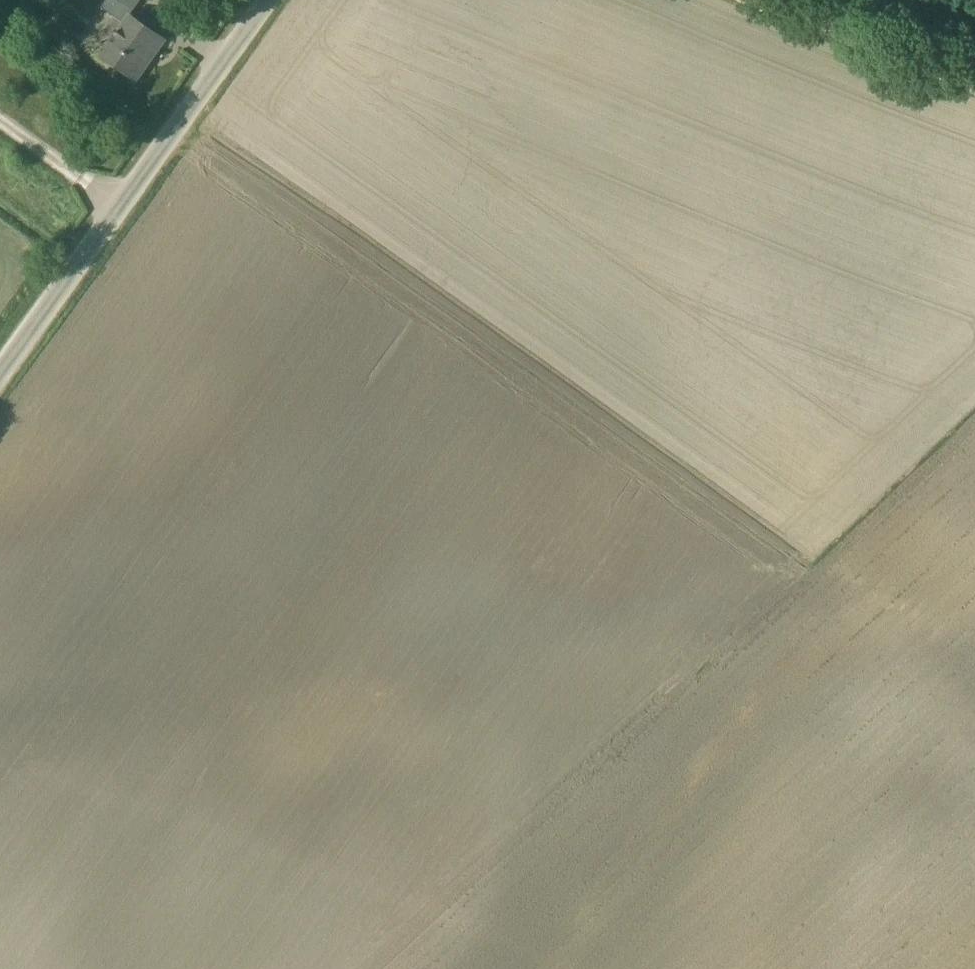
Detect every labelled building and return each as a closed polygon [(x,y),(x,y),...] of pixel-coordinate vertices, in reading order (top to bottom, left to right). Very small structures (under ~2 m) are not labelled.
[(101,6),(123,22),(100,54),(129,75),(145,53),(151,58),(165,39),(130,14),(139,0),(105,0),(101,6)]
